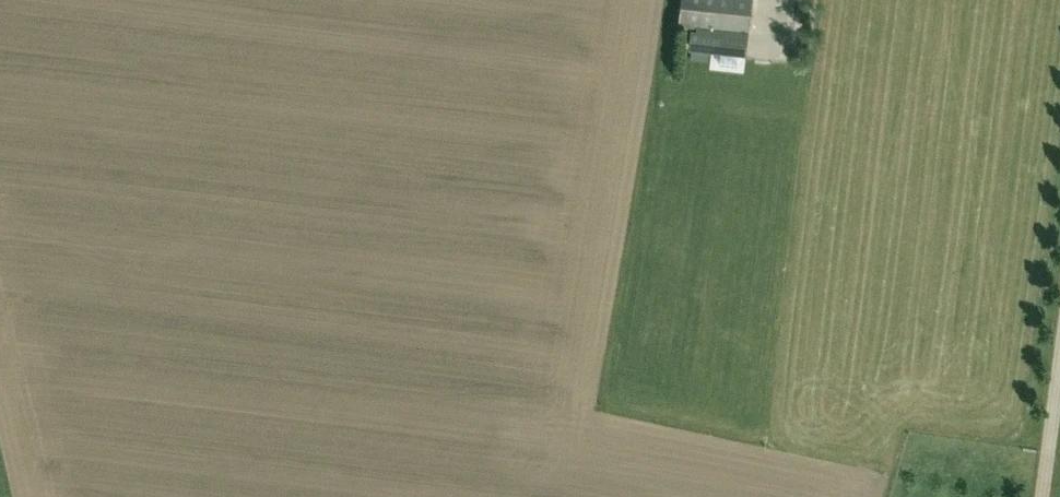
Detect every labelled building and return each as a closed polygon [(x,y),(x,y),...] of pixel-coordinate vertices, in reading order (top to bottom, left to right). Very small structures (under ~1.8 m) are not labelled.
[(749,32),(750,32),(754,0),(684,0),(681,25),(696,26),(694,48),(747,54),(749,32)]
